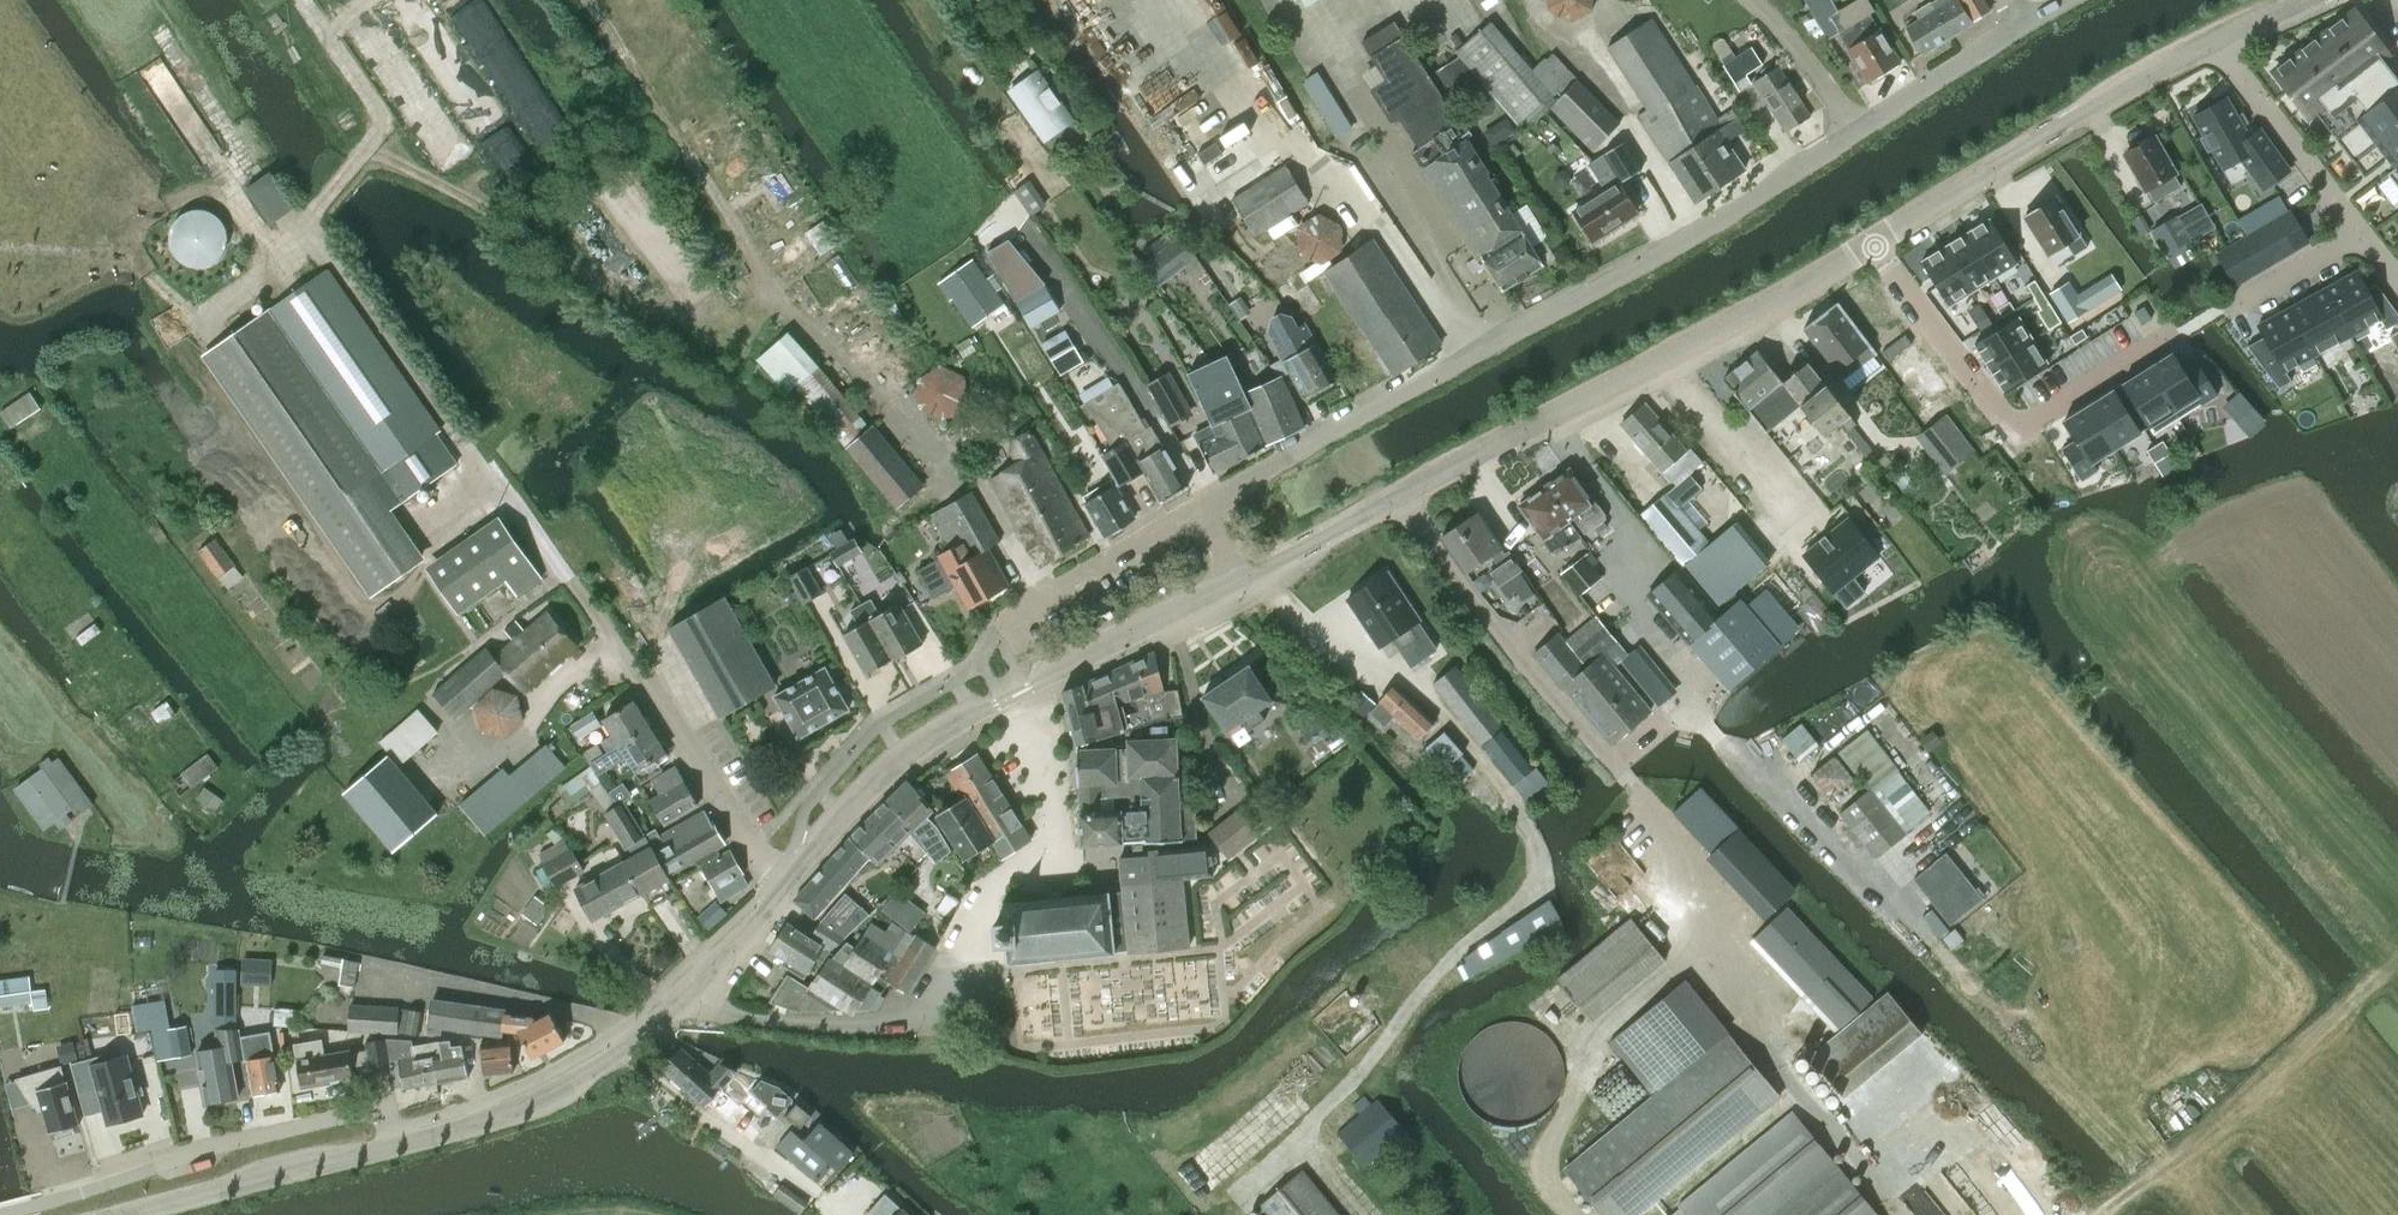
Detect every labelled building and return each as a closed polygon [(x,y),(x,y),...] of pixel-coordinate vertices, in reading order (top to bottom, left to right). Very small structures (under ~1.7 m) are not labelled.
[(1593,11),(1593,0),(1548,0),(1548,10),(1570,24),(1593,11)] [(1818,25),(1823,34),(1826,39),(1837,33),(1846,48),(1845,48),(1866,83),(1869,81),(1871,85),(1882,78),(1880,75),(1899,64),(1879,31),(1878,31),(1868,14),(1873,11),(1866,0),(1856,0),(1837,12),(1830,0),(1803,0),(1818,25)] [(1920,56),(1973,24),(1972,22),(1989,11),(1982,0),(1939,0),(1931,5),(1929,3),(1913,13),(1918,21),(1904,30),(1920,56)] [(2272,74),(2306,118),(2313,113),(2353,166),(2355,164),(2354,163),(2352,160),(2374,143),(2377,146),(2394,168),(2386,175),(2388,178),(2397,191),(2397,84),(2380,60),(2386,56),(2352,12),(2272,74)] [(1650,20),(1606,47),(1648,113),(1637,120),(1692,203),(1743,170),(1725,143),(1744,130),(1736,117),(1721,126),(1718,122),(1717,122),(1689,78),(1650,20)] [(1555,100),(1532,72),(1490,22),(1456,51),(1483,84),(1484,83),(1523,129),(1548,108),(1555,100)] [(1457,123),(1396,25),(1363,46),(1385,80),(1370,90),(1390,122),(1398,117),(1418,148),(1411,153),(1421,169),(1419,169),(1476,259),(1480,257),(1501,291),(1516,282),(1517,283),(1527,277),(1526,275),(1543,265),(1542,264),(1553,257),(1543,241),(1532,248),(1486,175),(1488,173),(1467,140),(1465,141),(1455,124),(1457,123)] [(1818,25),(1810,30),(1815,39),(1823,34),(1818,25)] [(1026,39),(1032,48),(1042,41),(1036,32),(1026,39)] [(1738,92),(1749,85),(1744,76),(1761,64),(1750,48),(1734,58),(1731,52),(1719,59),(1723,65),(1721,66),(1738,92)] [(1543,59),(1531,71),(1555,100),(1557,101),(1577,81),(1552,54),(1545,61),(1543,59)] [(1440,74),(1435,77),(1447,96),(1474,79),(1462,60),(1440,74)] [(1035,67),(1003,89),(1040,140),(1071,118),(1035,67)] [(1751,82),(1784,133),(1807,117),(1775,67),(1751,82)] [(1338,139),(1352,130),(1318,75),(1305,84),(1338,139)] [(1619,123),(1577,81),(1557,101),(1549,109),(1591,150),(1619,123)] [(2195,115),(2191,117),(2202,137),(2199,139),(2205,151),(2209,149),(2222,171),(2239,161),(2261,191),(2288,171),(2259,131),(2248,139),(2240,126),(2235,116),(2225,98),(2209,108),(2206,103),(2193,111),(2195,115)] [(2173,174),(2153,137),(2123,154),(2144,190),(2146,189),(2153,202),(2179,187),(2172,175),(2173,174)] [(1514,146),(1504,154),(1510,162),(1520,154),(1514,146)] [(1591,241),(1635,213),(1615,183),(1629,174),(1614,150),(1589,166),(1605,191),(1572,213),(1591,241)] [(1231,199),(1254,236),(1308,202),(1284,165),(1231,199)] [(2052,198),(2023,216),(2047,253),(2064,242),(2073,255),(2085,247),(2077,234),(2078,234),(2068,218),(2066,219),(2052,198)] [(194,266),(204,266),(214,262),(221,256),(226,247),(228,237),(226,227),(221,219),(214,212),(204,209),(194,209),(185,212),(177,219),(172,227),(170,237),(172,247),(177,256),(185,262),(194,266)] [(2161,251),(2184,238),(2169,213),(2148,226),(2151,230),(2150,231),(2161,251)] [(2288,215),(2276,222),(2293,251),(2307,242),(2303,235),(2290,214),(2288,215)] [(2131,222),(2141,237),(2150,231),(2151,230),(2148,226),(2141,216),(2131,222)] [(1989,219),(1966,233),(1994,278),(2017,264),(1989,219)] [(1390,375),(1439,343),(1359,221),(1351,226),(1356,248),(1322,271),(1390,375)] [(2276,222),(2261,230),(2278,260),(2293,251),(2276,222)] [(2247,239),(2264,268),(2278,260),(2261,230),(2247,239)] [(1966,233),(1945,247),(1973,291),(1994,278),(1966,233)] [(1145,249),(1152,258),(1172,243),(1165,234),(1145,249)] [(1193,252),(1181,236),(1172,243),(1152,258),(1142,267),(1154,282),(1193,252)] [(2247,239),(2232,248),(2249,277),(2264,268),(2247,239)] [(1007,240),(986,252),(1030,326),(1031,325),(1032,328),(1060,311),(1045,285),(1007,240)] [(1945,247),(1921,262),(1949,306),(1973,291),(1945,247)] [(2232,248),(2216,257),(2233,286),(2249,277),(2232,248)] [(435,433),(440,431),(327,268),(205,353),(371,593),(416,562),(382,512),(455,463),(435,433)] [(2349,335),(2379,319),(2385,330),(2397,323),(2397,315),(2375,283),(2365,289),(2356,273),(2325,290),(2349,335)] [(2110,274),(2096,283),(2107,299),(2121,291),(2110,274)] [(993,275),(985,280),(995,293),(1002,288),(993,275)] [(951,299),(972,326),(1003,304),(982,276),(951,299)] [(2034,280),(2026,285),(2034,298),(2042,292),(2034,280)] [(2065,281),(2047,293),(2066,322),(2084,311),(2065,281)] [(2314,354),(2349,335),(2325,290),(2290,309),(2314,354)] [(2042,292),(2034,298),(2041,310),(2049,305),(2042,292)] [(1245,306),(1236,293),(1226,300),(1234,313),(1245,306)] [(1165,306),(1158,297),(1147,305),(1154,314),(1163,307),(1165,306)] [(2009,302),(1997,309),(2002,318),(2014,310),(2009,302)] [(1838,304),(1804,329),(1846,384),(1857,376),(1853,370),(1874,354),(1838,304)] [(2264,337),(2247,347),(2278,388),(2290,382),(2284,371),(2314,354),(2290,309),(2258,327),(2264,337)] [(1292,317),(1282,315),(1273,319),(1270,329),(1280,348),(1279,352),(1283,360),(1272,366),(1279,378),(1289,373),(1303,399),(1335,382),(1315,344),(1314,344),(1303,324),(1297,327),(1292,317)] [(1987,316),(1975,324),(1979,331),(1980,332),(1992,324),(1992,323),(1987,316)] [(2019,317),(1974,345),(1988,368),(2033,340),(2019,317)] [(2082,329),(2069,337),(2074,345),(2087,337),(2082,329)] [(1065,330),(1041,344),(1060,376),(1084,363),(1065,330)] [(2388,337),(2396,353),(2397,352),(2397,331),(2388,337)] [(2033,340),(1988,368),(2002,391),(2047,363),(2033,340)] [(1722,381),(1752,419),(1762,410),(1761,408),(1785,389),(1781,384),(1756,353),(1722,381)] [(2172,354),(2147,370),(2178,420),(2217,395),(2198,365),(2184,373),(2172,354)] [(1243,395),(1244,395),(1225,355),(1187,374),(1211,425),(1193,434),(1211,473),(1268,446),(1243,395)] [(1932,361),(1895,387),(1926,424),(1949,408),(1963,424),(1974,415),(1932,361)] [(1781,384),(1785,389),(1761,408),(1762,410),(1752,419),(1764,433),(1798,405),(1803,411),(1824,436),(1839,424),(1846,432),(1854,426),(1847,417),(1849,416),(1806,364),(1781,384)] [(796,384),(896,503),(917,485),(818,366),(796,384)] [(2147,370),(2122,385),(2153,435),(2178,420),(2147,370)] [(1169,425),(1190,412),(1167,374),(1146,386),(1169,425)] [(1243,395),(1268,446),(1281,439),(1281,438),(1304,427),(1280,378),(1244,395),(1243,395)] [(1160,503),(1186,487),(1149,426),(1145,428),(1118,382),(1083,403),(1111,450),(1125,441),(1144,472),(1142,473),(1160,503)] [(2113,390),(2088,406),(2115,449),(2140,433),(2113,390)] [(31,392),(2,411),(12,427),(42,409),(31,392)] [(1685,452),(1642,404),(1619,425),(1661,472),(1660,473),(1669,483),(1671,481),(1675,485),(1687,475),(1701,462),(1689,449),(1685,452)] [(2075,441),(2062,450),(2081,480),(2097,470),(2092,463),(2115,449),(2088,406),(2063,422),(2075,441)] [(1955,429),(1945,416),(1921,434),(1949,469),(1972,451),(1964,441),(1955,429)] [(1016,529),(1039,567),(1088,535),(1048,462),(1026,425),(1018,430),(1021,433),(1012,439),(1010,452),(1017,463),(991,479),(1016,529)] [(1854,426),(1846,432),(1853,441),(1863,434),(1856,425),(1854,426)] [(1125,441),(1111,450),(1102,455),(1120,486),(1142,473),(1144,472),(1125,441)] [(2162,441),(2154,446),(2162,458),(2170,453),(2162,441)] [(2154,446),(2146,451),(2154,464),(2162,458),(2154,446)] [(1569,520),(1573,517),(1585,534),(1593,528),(1597,534),(1607,527),(1603,521),(1606,519),(1605,515),(1599,506),(1593,503),(1568,468),(1544,486),(1569,520)] [(1679,509),(1700,490),(1687,475),(1675,485),(1666,494),(1679,509)] [(1083,496),(1107,535),(1110,534),(1112,537),(1123,530),(1121,526),(1134,519),(1110,479),(1083,496)] [(1569,520),(1544,486),(1518,505),(1543,539),(1543,544),(1549,553),(1552,551),(1555,555),(1581,537),(1569,520)] [(1008,585),(987,547),(999,540),(971,490),(941,507),(960,541),(938,553),(940,557),(917,570),(932,598),(956,585),(968,607),(1008,585)] [(1685,568),(1711,544),(1679,509),(1666,494),(1639,517),(1685,568)] [(1476,512),(1441,537),(1466,574),(1491,557),(1496,565),(1488,571),(1497,585),(1521,569),(1508,551),(1503,554),(1501,550),(1501,549),(1476,512)] [(1880,554),(1848,515),(1801,553),(1843,605),(1862,590),(1852,577),(1880,554)] [(541,578),(502,522),(430,573),(458,613),(505,579),(517,595),(541,578)] [(1720,607),(1766,566),(1731,527),(1711,544),(1685,568),(1720,607)] [(217,538),(198,551),(217,579),(236,566),(217,538)] [(837,564),(860,550),(853,539),(830,553),(837,564)] [(1582,555),(1561,573),(1579,595),(1600,578),(1582,555)] [(803,601),(820,592),(805,567),(789,576),(803,601)] [(1691,640),(1718,616),(1677,571),(1650,592),(1691,640)] [(1392,639),(1411,667),(1436,650),(1417,622),(1419,620),(1387,573),(1347,600),(1379,648),(1392,639)] [(719,716),(773,685),(723,597),(669,629),(719,716)] [(860,604),(891,659),(892,661),(922,644),(897,602),(878,613),(870,598),(860,604)] [(1784,627),(1759,598),(1746,609),(1740,601),(1689,645),(1727,690),(1778,646),(1771,638),(1784,627)] [(891,659),(860,604),(850,610),(858,625),(843,633),(866,673),(891,659)] [(526,692),(579,645),(546,608),(524,628),(517,619),(505,630),(513,638),(494,655),(485,645),(432,692),(454,717),(507,670),(526,692)] [(89,611),(65,629),(73,640),(78,637),(83,644),(101,630),(96,624),(98,623),(89,611)] [(1610,633),(1578,659),(1587,670),(1604,655),(1613,666),(1628,654),(1610,633)] [(1558,636),(1532,655),(1562,690),(1563,689),(1609,747),(1651,711),(1613,666),(1604,655),(1587,670),(1578,659),(1558,636)] [(1062,691),(1063,696),(1076,746),(1124,731),(1116,704),(1133,699),(1136,712),(1124,715),(1129,730),(1166,719),(1176,718),(1171,691),(1164,692),(1153,652),(1114,670),(1082,684),(1062,691)] [(1256,709),(1270,700),(1248,666),(1248,665),(1201,696),(1201,697),(1224,731),(1239,720),(1246,730),(1262,719),(1256,709)] [(1456,665),(1432,684),(1525,802),(1549,783),(1456,665)] [(798,737),(848,709),(824,667),(774,696),(798,737)] [(1369,713),(1383,727),(1393,716),(1418,739),(1433,723),(1393,685),(1377,702),(1378,704),(1369,713)] [(506,738),(525,721),(519,695),(494,688),(475,705),(481,731),(506,738)] [(1359,691),(1340,712),(1354,724),(1373,704),(1359,691)] [(634,700),(604,719),(613,733),(606,738),(613,749),(650,726),(634,700)] [(167,702),(151,714),(160,726),(176,714),(167,702)] [(601,723),(593,711),(570,725),(578,737),(601,723)] [(1314,718),(1298,729),(1306,741),(1322,730),(1314,718)] [(1800,762),(1818,747),(1800,725),(1782,740),(1800,762)] [(665,759),(663,756),(667,753),(650,726),(613,749),(603,755),(591,763),(599,776),(627,758),(636,772),(634,772),(642,784),(663,771),(658,763),(665,759)] [(1168,739),(1168,727),(1153,727),(1153,740),(1128,741),(1129,750),(1119,750),(1117,750),(1117,749),(1077,750),(1078,787),(1080,786),(1081,813),(1079,813),(1080,846),(1119,845),(1124,844),(1124,843),(1142,842),(1196,840),(1194,800),(1178,801),(1175,739),(1168,739)] [(460,805),(484,834),(565,766),(546,744),(510,774),(504,767),(460,805)] [(591,763),(603,755),(597,744),(584,752),(591,763)] [(960,800),(973,824),(1010,806),(978,754),(946,774),(962,799),(960,800)] [(208,755),(170,784),(180,798),(218,769),(208,755)] [(49,756),(39,763),(43,769),(17,789),(45,828),(87,797),(57,757),(52,761),(49,756)] [(1834,756),(1810,775),(1829,798),(1853,779),(1834,756)] [(417,793),(392,757),(345,791),(388,846),(432,814),(417,793)] [(696,805),(674,767),(651,780),(659,794),(649,800),(663,825),(696,805)] [(591,772),(581,779),(590,791),(599,783),(591,772)] [(884,804),(910,833),(937,865),(952,850),(938,827),(928,816),(935,810),(908,780),(884,804)] [(604,810),(614,802),(599,783),(590,791),(604,810)] [(631,796),(623,785),(611,793),(619,804),(631,796)] [(204,786),(197,799),(215,812),(223,800),(204,786)] [(1711,855),(1738,830),(1698,788),(1671,814),(1711,855)] [(1866,790),(1838,813),(1873,856),(1901,833),(1866,790)] [(973,824),(960,800),(938,815),(965,859),(985,846),(973,824)] [(644,836),(643,836),(642,834),(638,826),(623,803),(609,812),(633,854),(622,861),(641,893),(671,877),(669,874),(651,846),(650,846),(644,836)] [(895,848),(910,833),(884,804),(869,818),(895,848)] [(1010,806),(973,824),(985,846),(992,842),(1002,857),(1031,839),(1010,806)] [(702,867),(730,852),(704,810),(660,836),(656,828),(643,836),(644,836),(650,846),(651,846),(669,874),(691,861),(693,865),(699,862),(702,867)] [(1256,836),(1236,812),(1206,836),(1226,861),(1256,836)] [(849,838),(849,839),(869,857),(878,864),(895,848),(869,818),(849,838)] [(638,826),(642,834),(648,830),(643,823),(638,826)] [(554,828),(547,833),(555,844),(564,839),(554,828)] [(869,857),(849,839),(827,863),(847,881),(869,857)] [(1005,945),(1007,964),(1114,954),(1112,928),(1126,927),(1128,953),(1189,947),(1182,878),(1198,874),(1194,845),(1151,849),(1152,855),(1119,859),(1124,910),(1110,912),(1108,893),(1061,898),(1060,891),(1048,892),(1049,899),(1001,904),(1003,922),(995,922),(997,946),(1005,945)] [(544,864),(557,886),(584,870),(572,848),(544,864)] [(730,852),(702,867),(721,900),(747,885),(742,875),(743,874),(730,852)] [(1948,853),(1915,880),(1952,926),(1973,909),(1985,900),(1948,853)] [(641,893),(622,861),(577,887),(595,920),(641,893)] [(847,881),(827,863),(794,900),(814,918),(847,881)] [(820,922),(810,936),(824,945),(830,949),(831,950),(844,938),(869,914),(860,907),(845,894),(820,922)] [(881,913),(881,914),(904,929),(909,933),(921,915),(892,896),(881,913)] [(1468,963),(1455,970),(1460,981),(1567,926),(1550,899),(1464,956),(1468,963)] [(716,901),(697,918),(708,930),(726,913),(716,901)] [(1752,939),(1835,1027),(1805,1051),(1838,1092),(1915,1029),(1882,988),(1871,997),(1786,907),(1752,939)] [(1658,958),(1629,917),(1562,964),(1590,1005),(1658,958)] [(788,974),(770,1002),(795,1010),(858,1009),(871,1009),(889,980),(887,979),(915,936),(909,933),(904,929),(898,938),(872,921),(856,946),(848,941),(833,958),(831,956),(811,988),(788,974)] [(823,947),(786,924),(770,949),(786,959),(783,964),(803,977),(816,957),(822,961),(830,949),(824,945),(823,947)] [(1954,929),(1941,939),(1950,950),(1963,940),(1954,929)] [(916,934),(915,936),(887,979),(907,992),(936,947),(916,934)] [(344,960),(339,985),(353,988),(358,962),(344,960)] [(1601,1214),(1638,1214),(1780,1098),(1683,980),(1607,1043),(1651,1095),(1563,1168),(1601,1214)] [(0,994),(0,1005),(31,1001),(29,990),(0,994)] [(503,1030),(506,1014),(506,1010),(434,1000),(430,1026),(503,1037),(503,1030)] [(350,1004),(348,1027),(396,1031),(398,1008),(350,1004)] [(1566,1074),(1567,1064),(1566,1054),(1562,1042),(1557,1031),(1551,1024),(1543,1017),(1532,1011),(1522,1007),(1511,1006),(1498,1007),(1488,1009),(1478,1014),(1468,1021),(1460,1031),(1454,1042),(1451,1052),(1450,1063),(1451,1074),(1454,1086),(1460,1097),(1466,1104),(1472,1110),(1484,1117),(1494,1121),(1505,1122),(1519,1121),(1528,1119),(1538,1114),(1548,1107),(1557,1097),(1562,1086),(1566,1074)] [(409,1010),(405,1033),(419,1035),(423,1012),(409,1010)] [(506,1014),(503,1030),(518,1030),(532,1056),(564,1039),(550,1013),(535,1021),(533,1017),(506,1014)] [(171,1029),(176,1058),(191,1055),(186,1026),(171,1029)] [(220,1052),(199,1056),(207,1103),(239,1098),(232,1060),(244,1058),(239,1029),(216,1033),(220,1052)] [(250,1060),(256,1094),(282,1089),(276,1055),(273,1056),(269,1034),(244,1038),(246,1050),(253,1048),(255,1059),(250,1060)] [(390,1064),(389,1059),(386,1038),(367,1041),(371,1067),(390,1064)] [(389,1059),(399,1058),(404,1088),(437,1082),(432,1055),(442,1054),(440,1041),(411,1046),(411,1042),(386,1038),(389,1059)] [(432,1055),(437,1082),(468,1077),(463,1045),(453,1047),(451,1039),(440,1041),(442,1054),(432,1055)] [(299,1060),(303,1084),(316,1081),(317,1085),(331,1083),(330,1079),(354,1075),(350,1051),(325,1055),(322,1040),(296,1044),(299,1060)] [(481,1043),(484,1074),(514,1071),(511,1040),(481,1043)] [(77,1058),(73,1044),(59,1048),(63,1062),(77,1058)] [(706,1108),(709,1104),(734,1076),(738,1071),(719,1065),(709,1076),(679,1050),(671,1060),(666,1055),(657,1066),(706,1108)] [(106,1053),(70,1063),(79,1094),(97,1089),(107,1124),(144,1114),(139,1096),(144,1094),(139,1073),(133,1075),(127,1056),(108,1061),(106,1053)] [(79,1125),(62,1066),(18,1079),(34,1106),(42,1103),(50,1132),(51,1133),(56,1132),(57,1136),(75,1131),(74,1127),(79,1125)] [(734,1076),(709,1104),(750,1139),(753,1142),(760,1133),(750,1125),(765,1107),(778,1118),(794,1100),(779,1088),(761,1081),(752,1092),(734,1076)] [(1335,1133),(1363,1166),(1403,1131),(1375,1099),(1335,1133)] [(786,1115),(801,1127),(811,1115),(797,1103),(786,1115)] [(1679,1209),(1671,1214),(1877,1214),(1791,1112),(1677,1207),(1679,1209)] [(776,1121),(751,1151),(792,1185),(812,1162),(824,1172),(842,1150),(814,1124),(800,1142),(776,1121)] [(1254,1208),(1260,1214),(1338,1214),(1301,1170),(1254,1208)] [(885,1194),(866,1214),(867,1214),(909,1214),(885,1194)]
